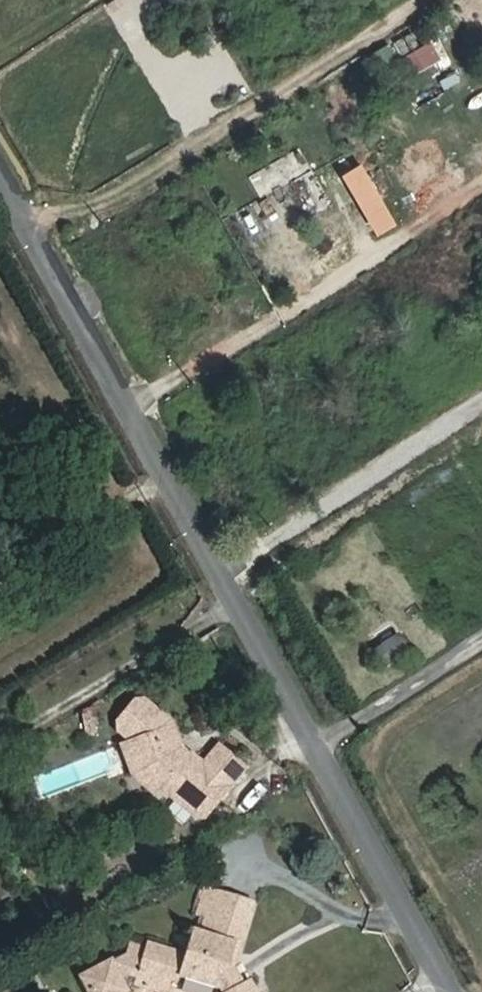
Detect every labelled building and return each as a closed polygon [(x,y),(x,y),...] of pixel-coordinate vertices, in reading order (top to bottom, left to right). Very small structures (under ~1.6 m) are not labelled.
[(436,37),(410,51),(420,69),(445,56),(436,37)] [(366,160),(347,171),(384,232),(403,221),(366,160)] [(199,821),(228,786),(208,768),(204,774),(187,759),(183,760),(176,753),(177,751),(168,724),(144,704),(134,703),(117,723),(117,733),(127,741),(138,772),(156,787),(156,790),(156,791),(192,822),(199,821)] [(131,778),(151,795),(156,790),(156,787),(138,772),(127,741),(119,744),(131,778)] [(220,755),(208,768),(228,786),(241,773),(220,755)] [(213,916),(223,886),(208,881),(200,911),(207,914),(213,916)] [(160,975),(180,983),(182,975),(222,990),(223,991),(261,991),(252,975),(243,982),(234,963),(256,897),(223,886),(213,916),(208,933),(202,931),(189,927),(179,951),(143,936),(141,944),(122,936),(117,952),(68,975),(76,991),(106,991),(111,990),(108,983),(135,970),(137,965),(160,975)] [(207,914),(202,931),(208,933),(213,916),(207,914)] [(160,975),(137,965),(135,970),(130,983),(150,991),(154,991),(160,975)]
